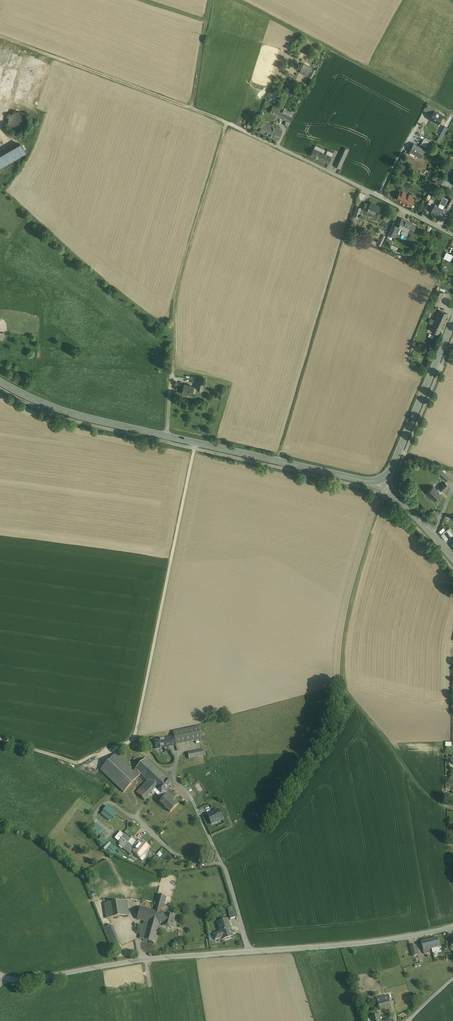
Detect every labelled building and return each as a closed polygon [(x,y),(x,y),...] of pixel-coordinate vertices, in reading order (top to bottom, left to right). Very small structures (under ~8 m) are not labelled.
[(312,69),(303,64),(300,72),(308,76),(312,69)] [(436,108),(427,103),(423,110),(426,112),(429,106),(433,108),(435,109),(436,108)] [(434,111),(433,112),(430,119),(433,121),(434,120),(438,122),(438,123),(438,124),(443,116),(434,111)] [(13,114),(10,117),(9,120),(10,124),(11,127),(14,129),(18,130),(21,130),(24,128),(26,125),(27,122),(27,119),(25,115),(23,113),(19,112),(16,113),(13,114)] [(291,118),(282,113),(280,117),(286,121),(289,122),(291,118)] [(282,130),(263,122),(259,131),(278,139),(282,130)] [(444,126),(437,141),(440,142),(448,128),(444,126)] [(429,141),(424,139),(421,144),(426,147),(429,141)] [(424,150),(414,144),(409,151),(420,157),(424,150)] [(0,157),(0,166),(25,152),(21,145),(0,157)] [(314,149),(314,148),(311,155),(329,163),(332,156),(323,153),(314,149)] [(341,154),(335,167),(340,169),(346,156),(341,154)] [(443,179),(443,180),(441,184),(452,190),(452,188),(452,184),(443,179)] [(359,191),(356,196),(362,199),(365,194),(359,191)] [(406,193),(403,191),(402,193),(400,192),(396,200),(410,206),(414,199),(412,198),(412,196),(409,195),(408,197),(405,195),(406,193)] [(449,196),(448,198),(443,206),(444,207),(449,209),(452,201),(452,198),(449,196)] [(429,197),(425,216),(430,218),(434,198),(429,197)] [(445,201),(442,201),(439,207),(443,209),(444,207),(443,206),(448,198),(446,197),(445,201)] [(380,207),(370,202),(370,204),(365,202),(363,208),(367,211),(367,210),(377,215),(380,207)] [(439,207),(435,205),(431,212),(436,215),(436,214),(439,216),(439,217),(443,209),(439,207)] [(416,225),(402,219),(398,227),(402,229),(402,228),(412,233),(416,225)] [(444,292),(436,289),(431,302),(438,306),(444,292)] [(440,310),(431,330),(439,333),(448,313),(440,310)] [(194,386),(184,384),(182,392),(192,394),(194,386)] [(445,482),(439,488),(442,491),(443,491),(448,486),(445,482)] [(437,490),(433,486),(426,493),(434,500),(441,494),(441,493),(437,490)] [(447,541),(452,535),(452,532),(449,528),(441,535),(447,541)] [(173,732),(174,736),(176,745),(201,740),(198,727),(173,732)] [(174,736),(154,740),(155,749),(176,745),(174,736)] [(203,750),(188,753),(189,759),(204,756),(203,750)] [(134,773),(115,754),(100,770),(124,792),(141,774),(137,770),(134,773)] [(146,759),(135,769),(137,770),(141,774),(148,781),(155,788),(165,777),(146,759)] [(165,777),(155,788),(161,794),(171,783),(168,779),(165,777)] [(148,781),(147,781),(137,793),(144,800),(155,788),(148,781)] [(168,794),(160,802),(170,812),(178,804),(168,794)] [(110,821),(113,817),(114,818),(118,814),(108,805),(101,813),(110,821)] [(218,810),(207,815),(212,824),(223,819),(218,810)] [(97,822),(91,829),(98,836),(104,829),(97,822)] [(130,840),(124,835),(122,838),(121,838),(121,839),(120,840),(120,845),(131,854),(133,852),(133,851),(135,849),(128,843),(130,840)] [(135,849),(133,851),(133,852),(140,857),(148,848),(141,842),(135,849)] [(166,896),(158,894),(155,902),(157,902),(155,911),(156,911),(160,912),(161,907),(162,903),(164,904),(166,896)] [(127,900),(104,903),(107,918),(129,915),(127,900)] [(155,911),(141,907),(137,919),(148,922),(153,923),(156,911),(155,911)] [(160,912),(156,911),(153,923),(159,925),(162,926),(165,914),(160,912)] [(175,916),(166,913),(162,926),(172,929),(175,916)] [(227,919),(218,922),(221,931),(213,934),(215,940),(219,939),(219,938),(223,937),(224,939),(233,936),(231,932),(230,929),(227,919)] [(153,923),(148,922),(143,939),(154,942),(159,925),(153,923)] [(112,925),(105,928),(110,941),(118,938),(112,925)] [(118,938),(110,941),(114,949),(121,946),(118,938)] [(438,938),(421,942),(425,954),(430,953),(429,949),(432,949),(438,947),(440,946),(438,938)] [(389,999),(378,1002),(379,1009),(390,1006),(389,999)]
